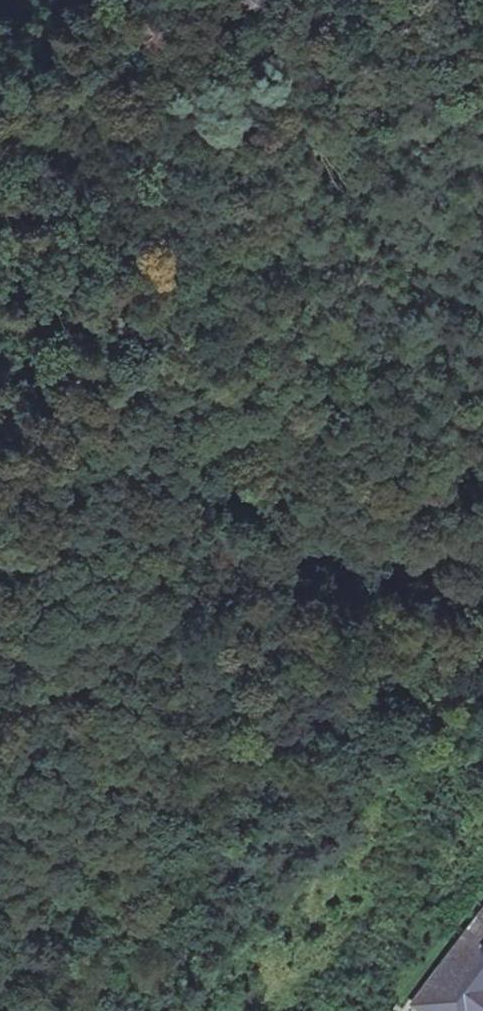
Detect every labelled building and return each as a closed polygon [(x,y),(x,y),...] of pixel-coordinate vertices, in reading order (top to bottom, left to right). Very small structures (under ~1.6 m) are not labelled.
[(445,1010),(482,1010),(482,918),(417,1004),(427,1010),(442,1010),(443,1010),(445,1010)]
